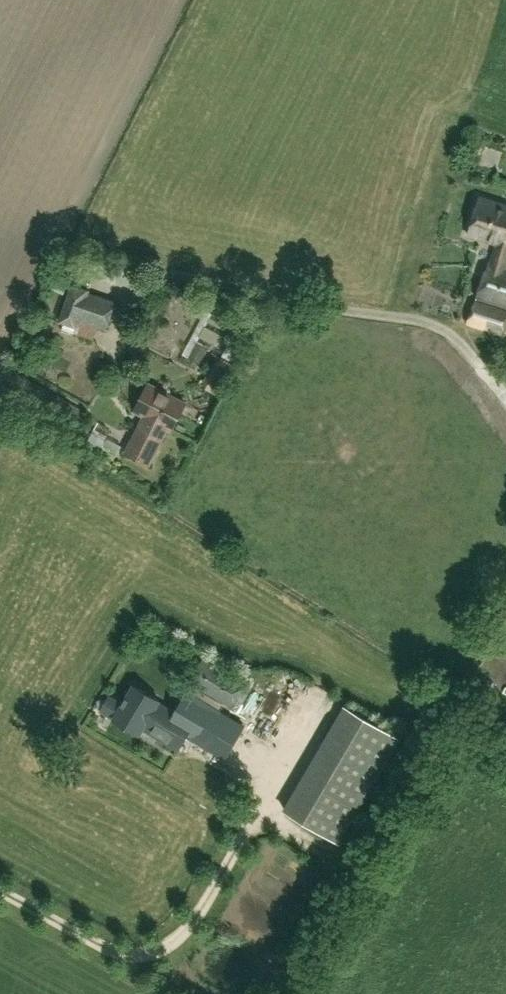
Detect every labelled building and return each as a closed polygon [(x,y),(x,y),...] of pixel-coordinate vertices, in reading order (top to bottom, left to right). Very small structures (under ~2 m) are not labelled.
[(496,241),(477,299),(505,308),(505,265),(505,264),(505,205),(504,204),(503,208),(478,201),(469,233),(496,241)] [(107,329),(116,302),(89,293),(90,290),(73,284),(60,321),(77,327),(80,320),(107,329)] [(468,322),(501,333),(505,319),(505,310),(475,300),(468,322)] [(234,366),(219,358),(203,386),(221,395),(234,366)] [(150,464),(169,428),(173,430),(186,403),(149,383),(135,410),(145,415),(126,452),(150,464)] [(96,449),(101,434),(86,429),(82,444),(96,449)] [(204,656),(189,681),(231,706),(245,682),(204,656)] [(153,712),(160,701),(134,685),(114,719),(140,734),(145,726),(153,712)] [(188,692),(169,722),(153,712),(145,726),(161,735),(160,738),(179,749),(187,736),(224,758),(244,726),(188,692)] [(260,718),(278,707),(270,695),(253,706),(260,718)] [(401,739),(344,705),(283,809),(340,843),(401,739)]
